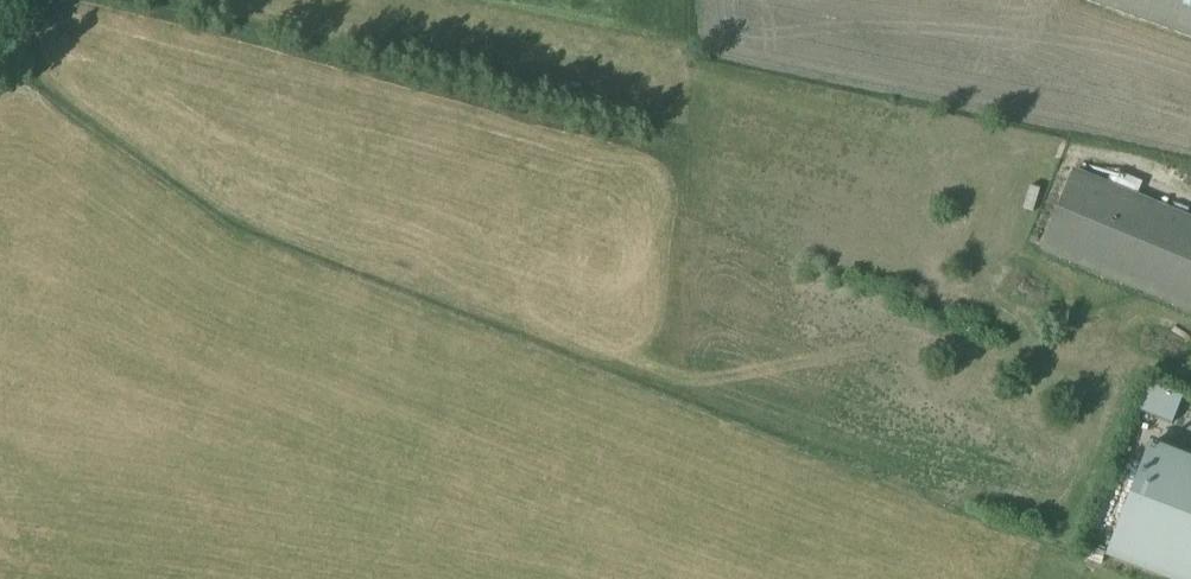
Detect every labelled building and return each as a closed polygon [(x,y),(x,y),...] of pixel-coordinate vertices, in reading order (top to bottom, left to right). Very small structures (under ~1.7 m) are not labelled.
[(1083,2),(1190,39),(1190,0),(1084,0),(1083,2)] [(1075,165),(1041,247),(1190,308),(1190,213),(1075,165)] [(1170,424),(1181,397),(1150,385),(1139,412),(1170,424)] [(1108,552),(1175,578),(1190,578),(1190,459),(1151,442),(1108,552)]
